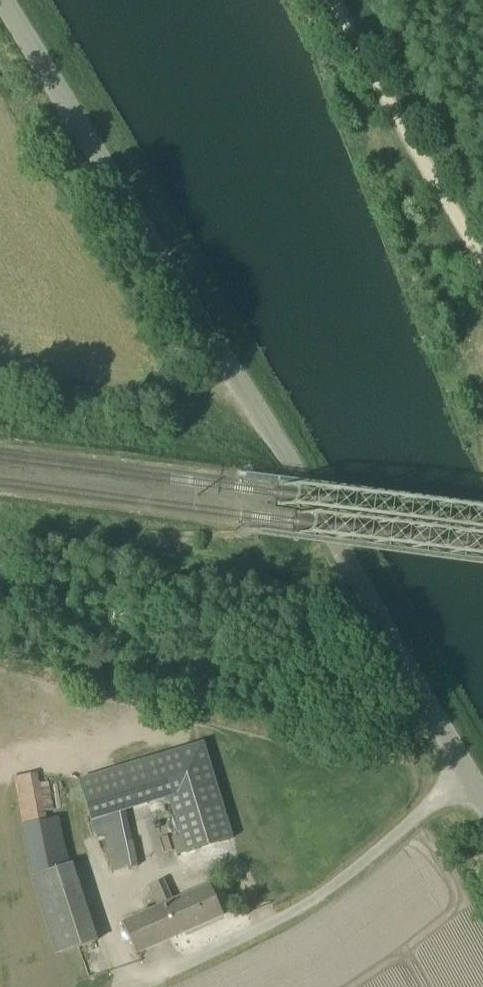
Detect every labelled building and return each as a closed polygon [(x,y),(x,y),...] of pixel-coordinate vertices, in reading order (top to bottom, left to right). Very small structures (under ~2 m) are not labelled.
[(204,743),(157,757),(79,781),(91,821),(125,810),(169,798),(186,853),(233,839),(204,743)] [(40,773),(14,778),(31,871),(67,864),(59,816),(49,818),(40,773)] [(125,810),(91,821),(90,822),(94,839),(104,837),(112,873),(137,868),(125,810)] [(74,863),(32,877),(57,955),(99,942),(74,863)] [(160,908),(123,924),(136,954),(223,916),(209,885),(174,901),(165,880),(150,886),(160,908)]
